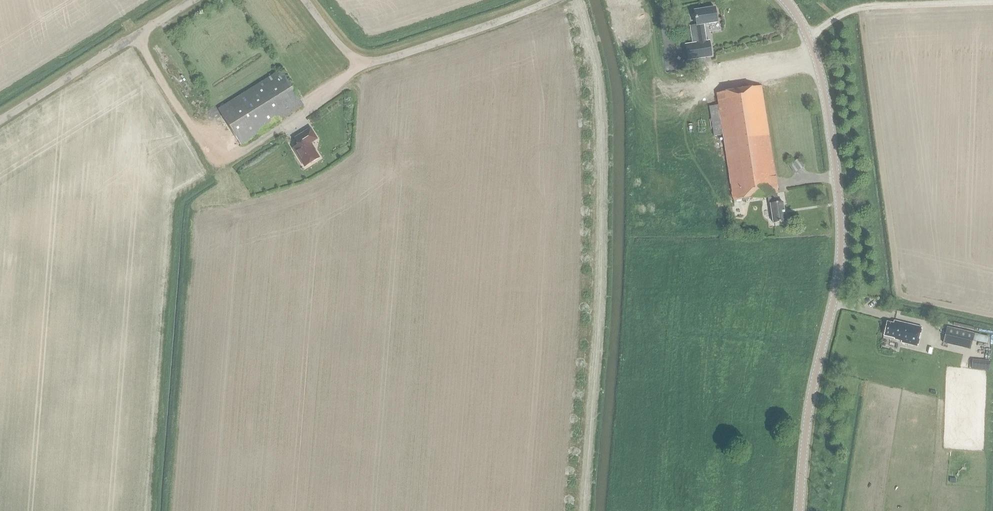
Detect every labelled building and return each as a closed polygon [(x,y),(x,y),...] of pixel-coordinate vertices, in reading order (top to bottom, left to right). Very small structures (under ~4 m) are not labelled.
[(718,23),(715,8),(695,11),(696,21),(697,21),(698,26),(696,26),(699,43),(707,41),(704,25),(718,23)] [(693,44),(685,45),(688,61),(713,57),(710,41),(707,41),(699,43),(693,44)] [(304,107),(281,71),(219,110),(241,146),(304,107)] [(779,193),(761,86),(717,93),(719,105),(709,106),(714,136),(723,135),(734,200),(768,195),(770,204),(770,203),(774,224),(786,222),(783,202),(778,203),(777,193),(779,193)] [(317,139),(311,129),(296,139),(299,145),(294,148),(305,167),(320,158),(315,150),(314,150),(311,146),(312,145),(310,143),(317,139)] [(796,172),(803,169),(799,159),(792,162),(796,172)] [(746,203),(732,206),(734,218),(748,215),(746,203)] [(900,342),(917,346),(921,328),(894,321),(893,324),(886,323),(883,335),(894,337),(893,339),(900,340),(900,342)] [(943,343),(971,349),(974,333),(947,327),(943,343)] [(991,370),(992,364),(974,362),(973,368),(991,370)]
